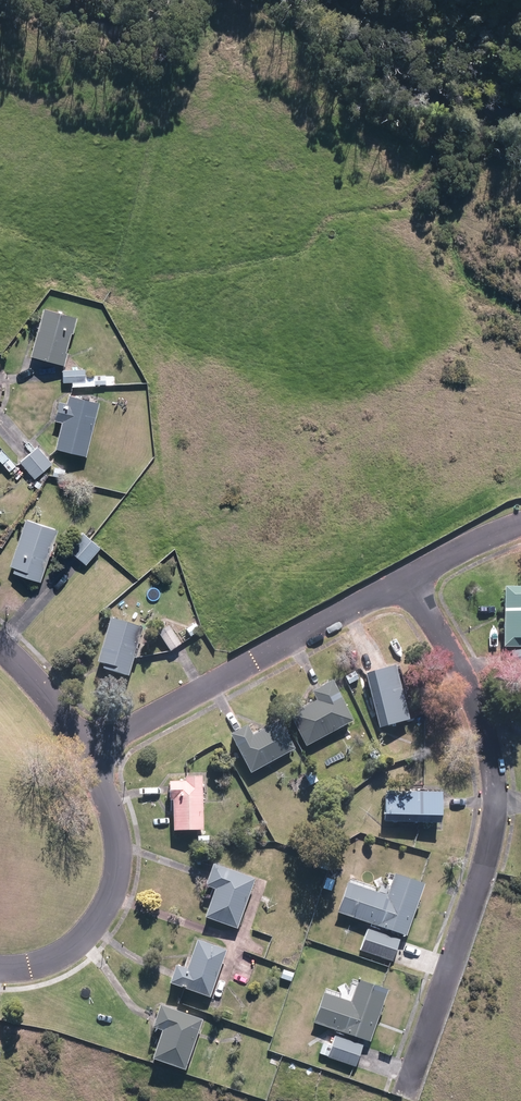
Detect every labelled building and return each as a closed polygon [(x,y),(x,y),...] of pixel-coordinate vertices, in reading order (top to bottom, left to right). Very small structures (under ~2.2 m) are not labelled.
[(73,320),(40,311),(26,359),(60,368),(63,355),(62,355),(67,335),(69,336),(73,320)] [(83,383),(82,371),(61,372),(61,384),(83,383)] [(104,385),(113,385),(113,376),(104,377),(104,385)] [(93,377),(93,385),(104,385),(104,377),(93,377)] [(82,458),(96,404),(65,396),(63,405),(56,403),(51,422),(58,423),(52,450),(82,458)] [(125,400),(115,400),(115,409),(124,410),(125,400)] [(23,437),(19,441),(26,450),(30,446),(23,437)] [(27,455),(41,472),(50,465),(35,448),(27,455)] [(32,480),(41,472),(27,455),(17,463),(32,480)] [(8,458),(0,465),(8,473),(15,466),(8,458)] [(51,476),(61,479),(63,470),(53,468),(51,476)] [(69,491),(71,482),(61,480),(58,489),(69,491)] [(41,485),(36,482),(32,486),(37,490),(41,485)] [(10,574),(38,583),(55,532),(22,521),(7,567),(12,569),(10,574)] [(65,550),(74,558),(88,541),(79,533),(65,550)] [(88,541),(74,558),(83,566),(97,548),(88,541)] [(500,586),(500,645),(520,645),(520,586),(500,586)] [(99,671),(124,679),(130,660),(132,661),(135,652),(133,652),(139,631),(107,621),(94,665),(101,666),(99,671)] [(184,631),(189,639),(198,633),(194,625),(184,631)] [(168,653),(178,646),(166,627),(156,633),(168,653)] [(508,651),(510,664),(520,662),(520,649),(508,651)] [(388,664),(359,673),(376,727),(405,718),(388,664)] [(342,676),(347,683),(356,679),(352,670),(342,676)] [(283,715),(302,746),(347,720),(323,679),(304,690),(309,700),(283,715)] [(246,774),(291,748),(275,719),(246,735),(240,725),(223,734),(246,774)] [(375,751),(367,755),(371,763),(379,758),(375,751)] [(310,771),(302,775),(308,785),(315,781),(310,771)] [(199,829),(196,775),(179,776),(179,780),(162,781),(163,800),(167,800),(168,831),(199,829)] [(381,791),(380,821),(435,822),(436,792),(381,791)] [(206,835),(195,836),(195,844),(206,844),(206,835)] [(318,858),(315,866),(325,870),(328,862),(318,858)] [(199,917),(233,928),(250,879),(206,864),(199,885),(209,889),(199,917)] [(343,882),(333,911),(402,936),(420,884),(389,873),(382,895),(343,882)] [(332,880),(323,877),(320,888),(329,890),(332,880)] [(358,950),(389,961),(397,940),(365,929),(358,950)] [(206,997),(221,950),(191,940),(181,968),(169,965),(163,983),(206,997)] [(281,969),(278,978),(288,981),(291,973),(281,969)] [(366,1041),(383,990),(352,980),(346,1001),(319,992),(309,1023),(366,1041)] [(145,1057),(180,1070),(198,1019),(154,1003),(145,1027),(155,1030),(145,1057)] [(360,1045),(332,1035),(324,1057),(352,1067),(360,1045)] [(328,1045),(320,1043),(317,1053),(325,1056),(328,1045)] [(267,1063),(276,1066),(279,1056),(271,1053),(267,1063)]
